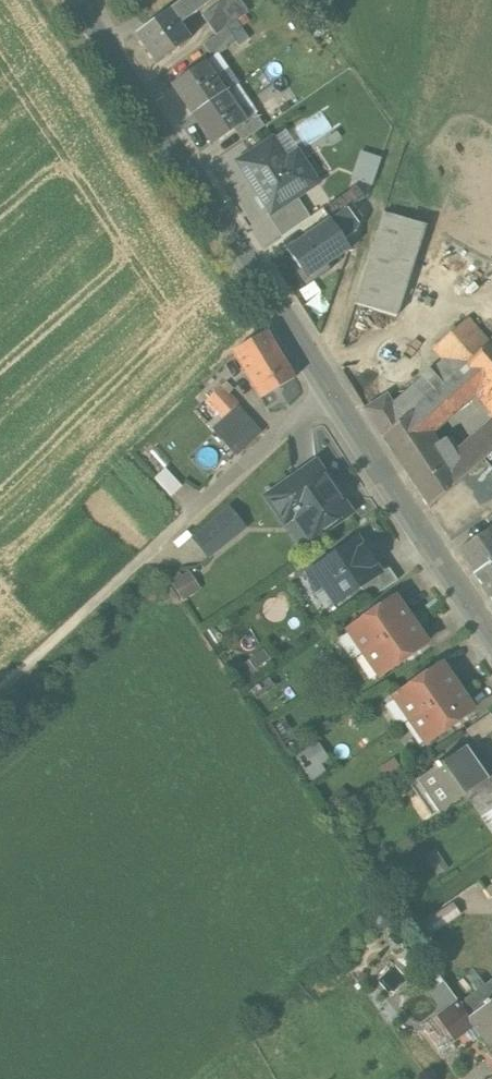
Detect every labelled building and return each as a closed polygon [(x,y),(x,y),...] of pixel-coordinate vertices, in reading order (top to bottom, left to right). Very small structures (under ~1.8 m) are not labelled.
[(136,34),(156,63),(190,39),(179,24),(210,2),(209,0),(183,0),(136,34)] [(202,15),(216,36),(226,29),(249,12),(240,0),(224,0),(202,15)] [(216,36),(203,45),(212,59),(235,42),(226,29),(216,36)] [(203,63),(172,85),(192,114),(223,92),(203,63)] [(223,92),(192,114),(213,144),(234,129),(244,122),(223,92)] [(244,122),(234,129),(242,141),(264,126),(256,114),(244,122)] [(272,140),(238,162),(272,213),(318,183),(303,159),(290,167),(272,140)] [(356,186),(323,209),(331,218),(329,219),(344,240),(356,232),(361,217),(353,205),(364,198),(356,186)] [(383,213),(354,305),(397,318),(426,227),(383,213)] [(329,219),(286,249),(306,279),(349,249),(344,240),(329,219)] [(465,319),(433,348),(444,360),(457,375),(466,367),(464,366),(488,345),(465,319)] [(267,332),(233,352),(245,372),(279,352),(267,332)] [(488,345),(464,366),(466,367),(482,387),(491,398),(491,342),(488,345)] [(279,352),(245,372),(260,397),(294,377),(279,352)] [(444,360),(392,405),(413,438),(424,431),(428,428),(482,387),(466,367),(457,375),(444,360)] [(229,412),(216,398),(225,389),(222,386),(206,401),(222,419),(229,412)] [(225,389),(216,398),(229,412),(237,404),(238,403),(229,393),(225,389)] [(382,437),(392,452),(413,438),(392,405),(387,395),(365,409),(382,437)] [(227,445),(252,421),(237,404),(229,412),(222,419),(212,428),(227,445)] [(252,421),(227,445),(237,456),(262,432),(252,421)] [(469,445),(483,461),(491,453),(491,425),(469,445)] [(438,443),(428,428),(424,431),(413,438),(392,452),(402,467),(438,443)] [(458,448),(452,452),(444,439),(438,443),(402,467),(429,508),(483,461),(469,445),(461,452),(458,448)] [(315,464),(267,497),(284,522),(298,512),(314,534),(309,538),(311,539),(349,513),(315,464)] [(438,509),(460,535),(491,509),(491,464),(438,509)] [(181,486),(165,469),(155,479),(171,496),(181,486)] [(246,529),(229,509),(195,537),(211,557),(246,529)] [(457,550),(473,574),(491,561),(491,526),(491,527),(457,550)] [(378,574),(377,573),(372,566),(374,565),(363,548),(361,549),(355,541),(307,575),(315,594),(326,586),(338,602),(360,587),(378,574)] [(472,575),(491,604),(491,561),(473,574),(472,575)] [(378,574),(360,587),(369,600),(398,580),(388,566),(377,573),(378,574)] [(394,598),(348,631),(364,653),(410,621),(394,598)] [(410,621),(364,653),(380,676),(426,644),(410,621)] [(441,665),(395,697),(410,720),(457,688),(441,665)] [(457,688),(410,720),(426,743),(472,710),(457,688)] [(467,730),(476,743),(491,732),(491,716),(490,714),(467,730)] [(312,775),(335,763),(324,740),(300,753),(312,775)] [(465,746),(437,766),(436,765),(432,767),(433,769),(415,781),(437,813),(487,778),(465,746)] [(452,904),(420,926),(427,937),(460,915),(452,904)] [(400,991),(412,978),(395,962),(383,975),(400,991)] [(484,985),(480,979),(472,984),(476,991),(461,1002),(460,1002),(459,1003),(476,1026),(491,1048),(491,980),(484,985)] [(454,1043),(476,1026),(459,1003),(444,982),(428,994),(437,1007),(435,1016),(454,1043)]
